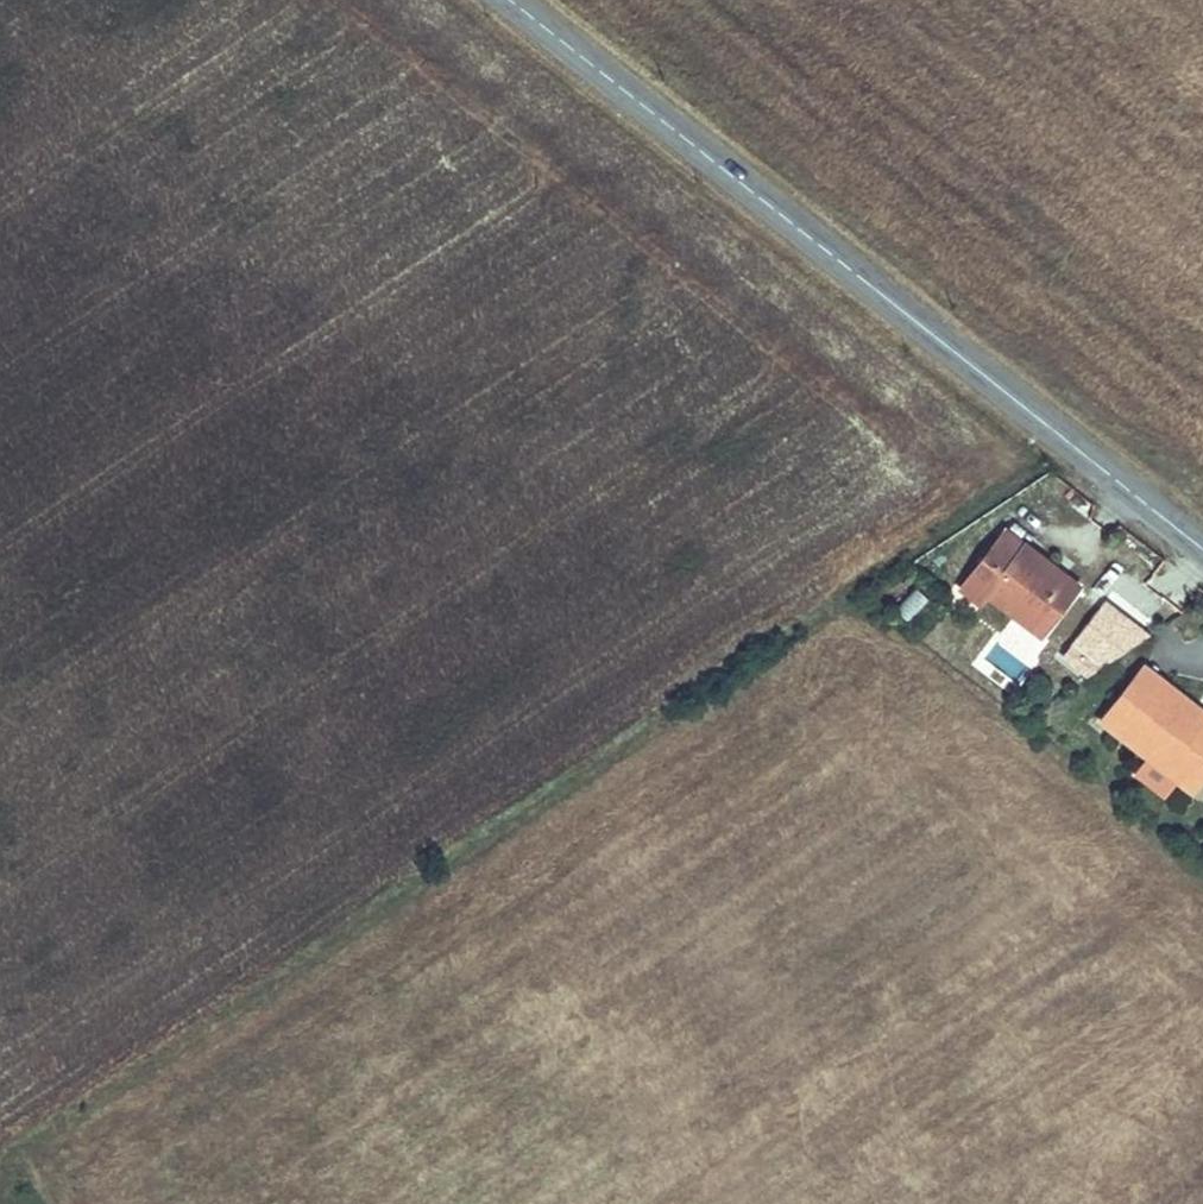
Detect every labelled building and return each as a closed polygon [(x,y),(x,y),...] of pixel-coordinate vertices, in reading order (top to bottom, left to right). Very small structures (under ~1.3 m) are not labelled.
[(991,518),(947,574),(966,590),(974,580),(1025,621),(1057,581),(1022,553),(1027,547),(991,518)] [(894,597),(902,615),(929,602),(921,584),(894,597)] [(919,631),(942,608),(931,597),(908,621),(919,631)] [(1120,675),(1139,691),(1144,686),(1172,707),(1166,716),(1202,742),(1202,714),(1132,659),(1120,675)] [(1120,675),(1087,716),(1176,784),(1202,746),(1202,742),(1166,716),(1172,707),(1144,686),(1139,691),(1120,675)] [(1184,858),(1202,873),(1202,851),(1194,845),(1184,858)]
